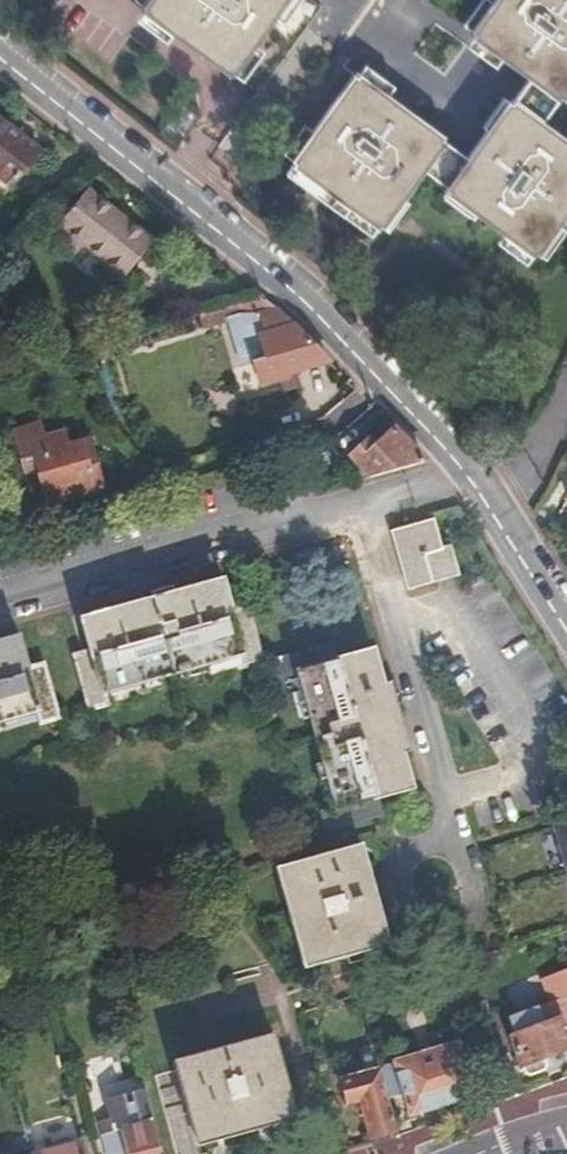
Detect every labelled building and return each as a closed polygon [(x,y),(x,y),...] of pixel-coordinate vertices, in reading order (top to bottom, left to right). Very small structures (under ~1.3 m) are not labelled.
[(140,4),(135,10),(141,14),(167,34),(230,81),(233,76),(252,50),(274,21),(290,0),(143,0),(140,4)] [(301,0),(290,0),(274,21),(283,28),(303,2),(301,0)] [(291,168),(374,230),(378,233),(383,226),(402,200),(421,173),(442,188),(440,191),(446,195),(471,214),(501,236),(528,255),(532,259),(536,254),(566,212),(566,142),(546,127),(539,122),(553,103),(560,107),(564,102),(566,97),(566,0),(492,0),(487,7),(467,34),(464,39),(471,44),(497,63),(524,83),(511,101),(505,98),(501,104),(483,128),(462,158),(443,144),(446,140),(387,96),(360,76),(352,70),(307,131),(286,158),(283,163),(291,168)] [(460,29),(467,34),(487,7),(480,2),(460,29)] [(161,41),(167,34),(141,14),(135,21),(161,41)] [(490,73),(497,63),(471,44),(464,53),(490,73)] [(262,57),(252,50),(233,76),(242,84),(262,57)] [(366,68),(360,76),(387,96),(392,88),(366,68)] [(475,122),(483,128),(501,104),(493,98),(475,122)] [(546,127),(560,107),(553,103),(539,122),(546,127)] [(0,130),(0,179),(9,186),(38,149),(6,123),(0,130)] [(280,153),(286,158),(307,131),(300,126),(280,153)] [(374,230),(291,168),(285,176),(368,237),(374,230)] [(81,181),(43,226),(67,247),(77,236),(116,269),(144,232),(81,181)] [(466,222),(471,214),(446,195),(440,203),(466,222)] [(412,207),(402,200),(383,226),(393,234),(412,207)] [(536,254),(544,261),(566,230),(566,212),(536,254)] [(522,263),(528,255),(501,236),(496,243),(522,263)] [(260,295),(255,291),(228,299),(234,318),(246,361),(253,358),(261,384),(283,378),(287,377),(285,371),(296,368),(328,359),(324,354),(310,341),(296,327),(282,314),(270,304),(260,295)] [(228,299),(194,308),(200,328),(234,318),(228,299)] [(287,377),(283,378),(286,387),(300,382),(296,368),(285,371),(287,377)] [(40,449),(36,438),(33,424),(7,431),(22,486),(37,482),(44,502),(101,486),(87,437),(52,446),(40,449)] [(349,457),(368,476),(425,460),(416,451),(394,427),(376,443),(371,438),(349,457)] [(49,434),(36,438),(40,449),(52,446),(49,434)] [(429,521),(390,532),(406,588),(454,573),(447,548),(438,550),(429,521)] [(241,644),(244,656),(246,663),(265,658),(250,606),(233,611),(223,579),(90,615),(84,617),(93,650),(76,655),(88,695),(91,705),(108,700),(106,694),(105,690),(103,682),(111,679),(154,668),(156,674),(190,665),(188,658),(241,644)] [(37,699),(41,711),(43,719),(59,713),(44,664),(29,668),(18,633),(0,637),(0,710),(37,699)] [(192,670),(244,656),(241,644),(188,658),(190,665),(192,670)] [(319,715),(312,716),(327,763),(334,761),(347,804),(332,808),(324,811),(331,830),(384,815),(378,797),(416,787),(375,647),(338,659),(334,644),(282,658),(287,677),(294,675),(306,671),(319,715)] [(157,680),(156,674),(154,668),(111,679),(103,682),(105,690),(106,694),(157,680)] [(307,717),(312,716),(319,715),(306,671),(294,675),(307,717)] [(41,711),(37,699),(0,710),(0,722),(41,711)] [(320,765),(332,808),(347,804),(334,761),(327,763),(320,765)] [(566,872),(566,825),(554,829),(566,872)] [(298,893),(306,925),(317,964),(385,943),(373,903),(367,883),(356,848),(290,866),(298,893)] [(512,1038),(522,1064),(566,1048),(566,1042),(559,1020),(512,1038)] [(198,1131),(212,1127),(272,1112),(295,1105),(293,1097),(279,1052),(276,1039),(253,1045),(193,1062),(180,1066),(198,1131)] [(459,1040),(395,1061),(413,1116),(477,1094),(459,1040)] [(369,1138),(400,1127),(383,1069),(339,1084),(347,1107),(358,1104),(369,1138)] [(151,1113),(143,1082),(104,1092),(112,1123),(104,1125),(112,1153),(161,1153),(151,1113)] [(34,1153),(85,1153),(81,1140),(34,1152),(34,1153)]
